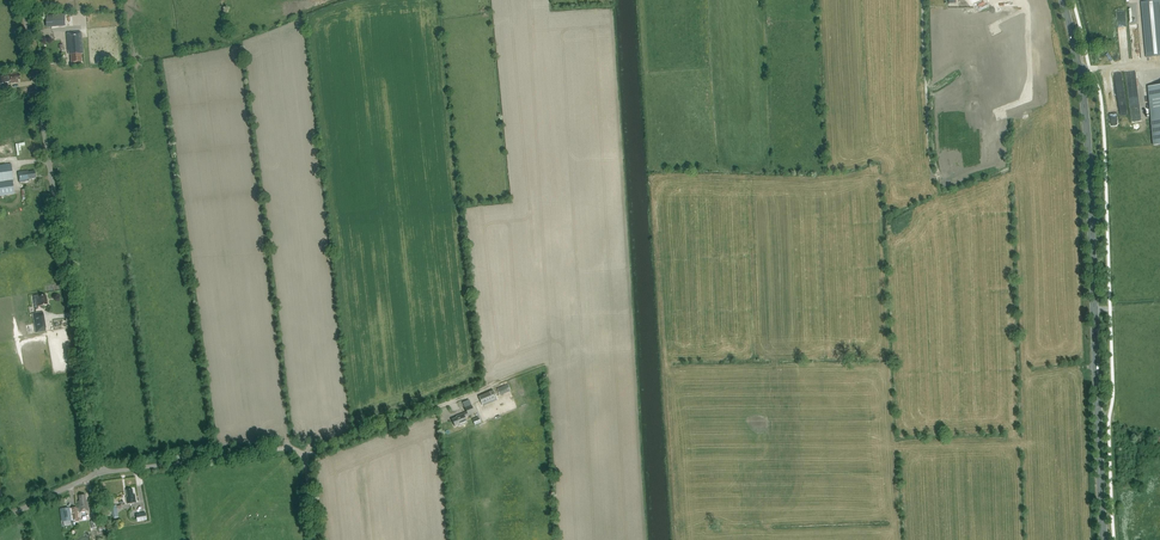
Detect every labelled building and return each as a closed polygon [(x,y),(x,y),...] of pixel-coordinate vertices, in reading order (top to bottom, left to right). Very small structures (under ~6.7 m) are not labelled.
[(1141,2),(1146,57),(1159,56),(1159,0),(1141,2)] [(65,25),(64,13),(57,14),(58,25),(65,25)] [(955,31),(947,13),(940,17),(947,35),(955,31)] [(1120,37),(1128,36),(1127,20),(1120,20),(1120,37)] [(1132,46),(1140,46),(1139,25),(1132,25),(1132,46)] [(81,54),(83,54),(82,33),(67,34),(68,53),(69,53),(69,55),(70,55),(71,63),(82,63),(81,54)] [(8,82),(8,84),(15,83),(15,82),(18,82),(17,80),(19,80),(18,74),(15,75),(15,73),(7,74),(7,77),(4,77),(4,76),(0,77),(0,84),(5,84),(5,83),(8,82)] [(1159,145),(1159,86),(1148,87),(1153,146),(1159,145)] [(11,164),(0,165),(0,196),(15,194),(13,180),(14,180),(11,164)] [(29,180),(36,179),(34,172),(28,173),(27,171),(18,173),(20,183),(30,181),(29,180)] [(45,296),(38,297),(38,296),(33,297),(34,301),(33,301),(34,307),(47,305),(45,296)] [(47,331),(43,312),(32,314),(36,333),(47,331)] [(508,384),(497,389),(500,396),(511,391),(508,384)] [(497,400),(493,390),(479,397),(483,406),(497,400)] [(462,403),(464,408),(466,412),(459,415),(459,416),(452,419),(455,426),(459,424),(459,426),(467,422),(464,417),(474,412),(469,400),(462,403)] [(477,425),(483,422),(481,416),(474,419),(477,425)] [(133,494),(132,489),(131,489),(126,490),(127,497),(125,497),(126,504),(135,503),(137,502),(135,493),(133,494)] [(86,501),(85,495),(79,496),(79,501),(78,501),(79,512),(80,512),(81,517),(89,516),(88,511),(89,511),(88,501),(86,501)] [(118,517),(117,505),(109,506),(112,523),(118,522),(118,517)] [(71,520),(69,508),(61,509),(62,521),(71,520)] [(137,522),(147,520),(145,512),(136,514),(137,522)]
